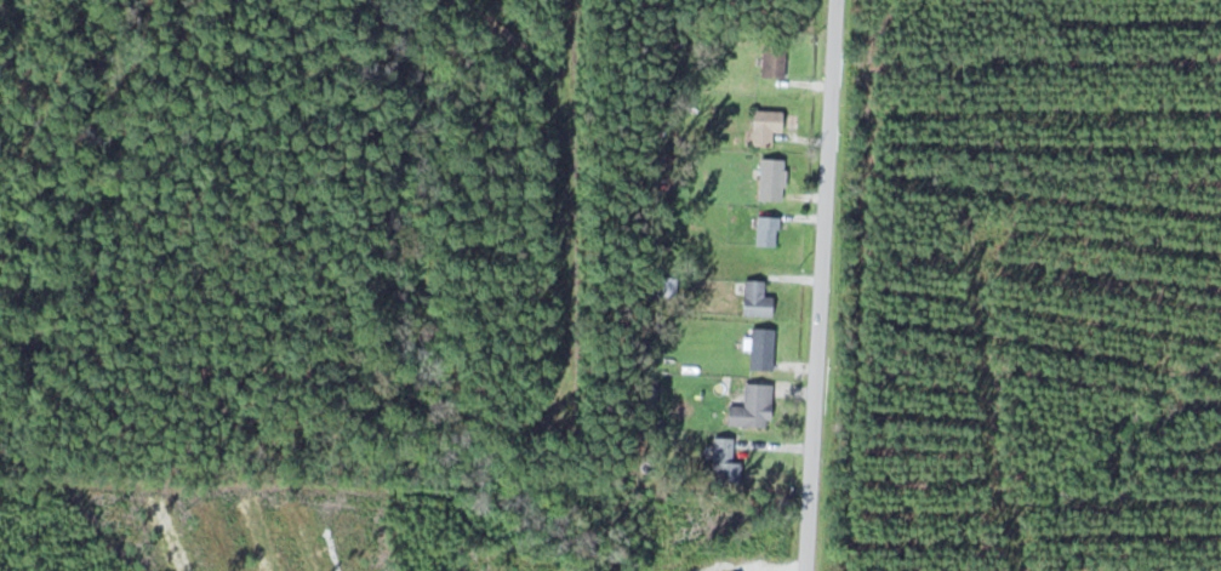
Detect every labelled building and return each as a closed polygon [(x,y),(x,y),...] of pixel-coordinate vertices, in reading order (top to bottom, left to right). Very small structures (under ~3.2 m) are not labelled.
[(759,78),(783,78),(783,45),(759,45),(759,78)] [(770,131),(781,131),(781,110),(748,110),(748,146),(770,146),(770,131)] [(784,201),(784,159),(757,159),(756,201),(784,201)] [(776,217),(754,217),(754,246),(776,246),(776,217)] [(739,281),(739,317),(771,317),(771,296),(763,296),(763,281),(739,281)] [(748,370),(772,370),(772,330),(748,330),(748,370)] [(768,428),(769,385),(742,385),(741,406),(724,406),(724,427),(768,428)] [(740,463),(733,463),(733,438),(709,438),(709,484),(740,484),(740,463)]
